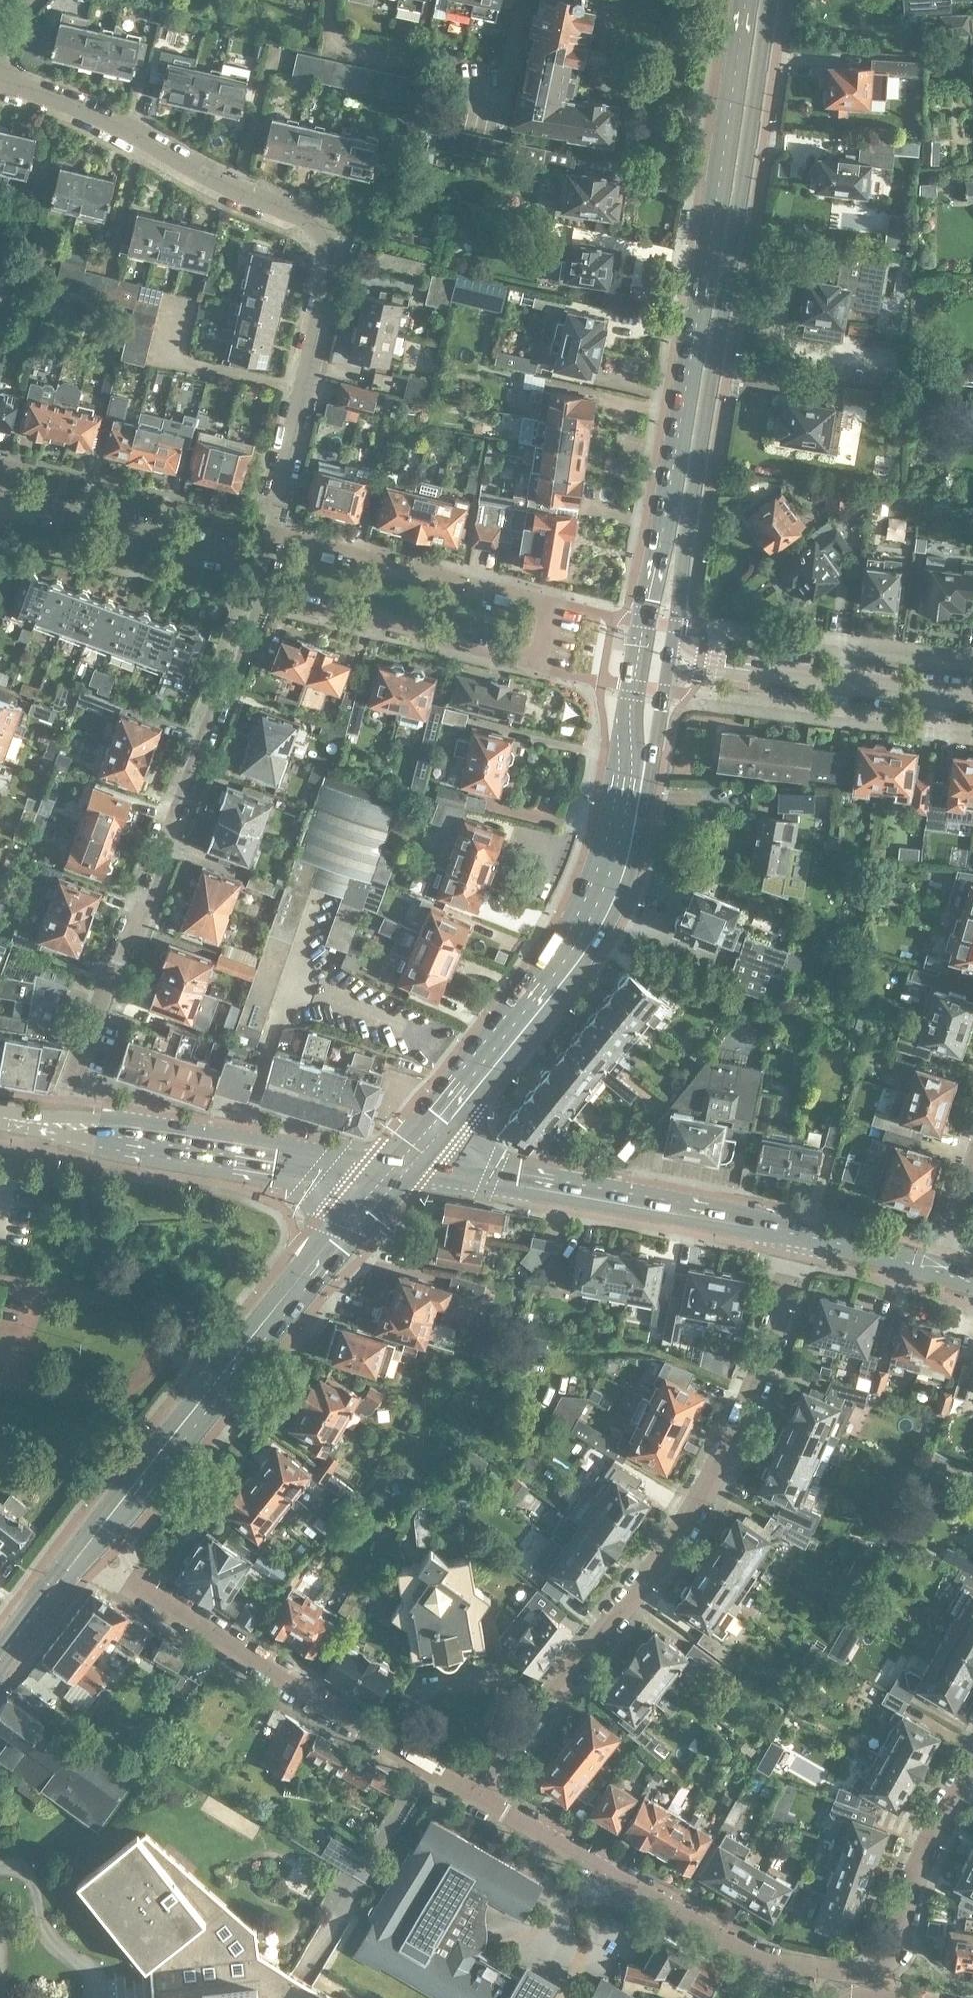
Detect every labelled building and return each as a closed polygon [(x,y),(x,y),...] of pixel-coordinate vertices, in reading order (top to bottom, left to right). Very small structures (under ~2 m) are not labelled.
[(106,7),(118,10),(120,0),(107,0),(106,7)] [(399,1),(398,8),(422,13),(424,0),(399,0),(399,1)] [(446,11),(470,16),(473,0),(448,0),(446,11)] [(470,16),(496,22),(500,4),(510,6),(511,0),(473,0),(470,16)] [(593,8),(582,6),(583,0),(540,0),(538,11),(534,10),(530,32),(533,33),(532,40),(523,39),(522,47),(523,48),(523,46),(526,46),(525,49),(530,50),(523,91),(518,90),(511,126),(582,138),(581,143),(600,146),(601,141),(611,143),(617,106),(604,104),(604,101),(586,98),(586,101),(573,99),(580,61),(583,61),(584,59),(590,60),(592,47),(586,46),(586,44),(591,39),(592,31),(590,24),(593,8)] [(904,13),(952,11),(951,0),(903,0),(904,13)] [(149,20),(161,23),(164,8),(152,6),(149,20)] [(164,8),(161,23),(170,24),(173,10),(164,8)] [(52,58),(78,64),(88,25),(89,18),(63,12),(52,58)] [(970,12),(940,14),(942,34),(972,32),(970,12)] [(115,24),(114,29),(105,70),(132,76),(141,37),(140,37),(140,35),(127,32),(117,24),(115,24)] [(88,25),(78,64),(105,70),(114,29),(103,27),(103,29),(88,25)] [(298,51),(296,62),(318,68),(321,56),(298,51)] [(321,56),(318,68),(315,80),(332,84),(338,60),(321,56)] [(888,99),(889,83),(889,73),(923,76),(923,62),(873,59),(872,69),(846,67),(845,69),(829,68),(828,87),(825,90),(825,98),(827,102),(831,103),(830,111),(848,112),(848,105),(869,106),(869,98),(888,99)] [(160,98),(187,104),(196,66),(169,60),(160,98)] [(338,60),(332,84),(344,86),(349,63),(338,60)] [(196,66),(187,104),(214,110),(225,62),(224,62),(222,72),(196,66)] [(225,62),(214,110),(240,117),(251,68),(225,62)] [(296,62),(293,74),(315,80),(318,68),(296,62)] [(349,63),(344,86),(355,89),(361,65),(349,63)] [(361,65),(355,89),(367,91),(372,68),(361,65)] [(372,68),(367,91),(378,94),(384,71),(372,68)] [(384,71),(378,94),(390,97),(395,73),(384,71)] [(395,73),(390,97),(401,99),(406,76),(395,73)] [(406,76),(401,99),(426,105),(431,81),(406,76)] [(272,116),(268,135),(264,155),(290,161),(299,122),(272,116)] [(299,122),(290,161),(317,167),(326,128),(299,122)] [(439,124),(435,141),(434,147),(475,156),(477,147),(536,159),(535,167),(562,172),(567,172),(571,152),(546,148),(546,147),(439,124)] [(9,130),(0,128),(0,170),(9,130)] [(326,128),(317,167),(343,173),(352,134),(326,128)] [(0,170),(0,172),(27,178),(37,136),(9,130),(0,170)] [(352,134),(343,173),(370,179),(379,140),(352,134)] [(858,159),(838,156),(838,161),(820,159),(817,188),(866,193),(868,176),(870,177),(871,165),(892,167),(894,152),(910,153),(911,140),(896,139),(895,140),(867,137),(866,148),(859,148),(858,159)] [(941,160),(940,138),(923,139),(924,161),(941,160)] [(51,207),(78,213),(88,171),(61,165),(51,207)] [(88,171),(78,213),(105,219),(114,178),(88,171)] [(583,174),(567,172),(562,172),(557,207),(569,209),(568,213),(582,215),(583,211),(611,215),(612,213),(616,213),(618,199),(615,199),(617,180),(604,178),(604,174),(584,172),(583,174)] [(936,182),(918,183),(919,196),(937,194),(936,182)] [(24,187),(21,200),(31,203),(34,190),(24,187)] [(128,252),(154,259),(164,217),(137,211),(128,252)] [(521,215),(500,211),(496,233),(517,237),(521,215)] [(164,217),(154,259),(181,265),(191,223),(164,217)] [(191,223),(181,265),(208,271),(218,229),(191,223)] [(556,240),(553,258),(562,260),(560,277),(607,284),(607,281),(611,282),(613,269),(609,268),(611,252),(599,250),(600,247),(583,244),(583,247),(571,245),(571,243),(556,240)] [(379,249),(375,263),(423,275),(427,261),(379,249)] [(65,250),(62,262),(86,268),(88,255),(65,250)] [(253,250),(247,276),(288,285),(294,259),(253,250)] [(804,331),(822,334),(840,337),(841,328),(844,328),(848,308),(851,309),(851,306),(878,310),(887,260),(842,252),(837,283),(820,280),(820,284),(807,281),(802,318),(806,318),(804,331)] [(62,262),(59,273),(81,279),(84,269),(85,270),(86,268),(62,262)] [(434,267),(425,302),(448,308),(456,272),(434,267)] [(81,279),(78,292),(89,295),(96,272),(85,270),(84,269),(81,279)] [(96,272),(89,295),(102,298),(108,275),(96,272)] [(507,284),(456,272),(451,295),(501,307),(507,284)] [(59,273),(56,287),(78,292),(81,279),(59,273)] [(102,298),(134,307),(137,297),(140,284),(108,275),(102,298)] [(247,276),(241,302),(282,312),(288,285),(247,276)] [(217,281),(205,277),(203,290),(214,293),(217,281)] [(140,284),(137,297),(160,302),(163,290),(157,288),(158,284),(154,283),(153,287),(140,284)] [(365,293),(358,327),(396,336),(403,306),(410,307),(412,296),(382,289),(380,297),(365,293)] [(566,298),(536,292),(533,305),(563,312),(566,298)] [(134,307),(134,309),(157,314),(160,302),(137,297),(134,307)] [(97,303),(85,300),(79,303),(77,311),(81,316),(93,320),(99,316),(101,309),(97,303)] [(238,313),(235,329),(276,338),(282,312),(241,302),(238,302),(231,300),(229,311),(238,313)] [(134,309),(131,321),(154,327),(157,314),(134,309)] [(559,320),(555,336),(603,348),(608,326),(603,325),(605,317),(569,309),(566,321),(559,320)] [(131,321),(128,332),(151,338),(154,327),(131,321)] [(229,356),(232,356),(230,363),(248,367),(249,360),(270,365),(276,338),(235,329),(235,330),(224,327),(221,337),(232,340),(229,356)] [(396,336),(358,327),(350,358),(366,361),(364,369),(394,376),(396,367),(389,366),(396,336)] [(128,332),(125,344),(148,350),(151,338),(128,332)] [(603,348),(555,336),(551,353),(558,354),(555,367),(591,376),(593,368),(598,369),(603,348)] [(148,350),(125,344),(121,359),(145,364),(148,350)] [(498,350),(495,362),(515,367),(535,372),(539,359),(518,355),(498,350)] [(152,369),(149,382),(161,385),(164,373),(152,369)] [(434,379),(409,373),(404,395),(429,400),(434,379)] [(101,391),(111,393),(112,394),(114,383),(115,378),(104,376),(101,391)] [(44,437),(44,435),(54,397),(56,388),(53,387),(52,384),(44,382),(43,384),(32,381),(20,429),(28,431),(29,433),(44,437)] [(378,391),(342,381),(339,392),(376,402),(378,391)] [(256,397),(258,386),(245,383),(244,387),(240,386),(239,393),(256,397)] [(872,390),(846,386),(843,401),(869,405),(872,390)] [(543,389),(539,418),(589,425),(590,425),(594,399),(582,397),(581,395),(543,389)] [(9,430),(18,395),(0,390),(0,427),(9,430)] [(339,392),(336,403),(348,406),(373,413),(376,402),(339,392)] [(54,397),(44,435),(69,441),(78,403),(54,397)] [(812,400),(803,399),(802,402),(788,400),(786,416),(781,416),(778,432),(783,433),(782,438),(837,447),(841,428),(839,428),(842,409),(812,404),(812,400)] [(348,406),(336,403),(329,402),(326,414),(328,415),(326,420),(342,424),(343,418),(345,419),(348,406)] [(78,403),(69,441),(68,443),(84,447),(85,445),(94,447),(102,414),(94,412),(95,407),(78,403)] [(161,428),(152,463),(176,469),(184,434),(186,427),(194,429),(195,425),(199,412),(198,412),(199,408),(188,406),(183,426),(176,424),(174,431),(161,428)] [(138,422),(129,458),(152,463),(161,428),(163,416),(140,411),(138,422)] [(199,412),(195,425),(205,427),(208,415),(199,412)] [(105,452),(129,458),(138,422),(113,416),(105,452)] [(539,418),(535,442),(585,450),(589,425),(539,418)] [(200,429),(191,465),(194,465),(192,475),(216,481),(225,445),(227,436),(224,435),(222,433),(216,432),(215,433),(200,429)] [(225,445),(216,481),(240,487),(242,478),(247,479),(256,443),(227,436),(225,445)] [(535,442),(531,470),(583,477),(581,477),(585,450),(535,442)] [(486,454),(485,462),(497,464),(498,456),(486,454)] [(319,460),(317,469),(315,468),(308,494),(311,495),(309,505),(334,511),(343,475),(345,466),(319,460)] [(479,500),(514,506),(526,508),(557,513),(559,501),(566,503),(566,502),(579,504),(583,477),(531,470),(527,496),(514,494),(514,497),(496,494),(496,493),(480,490),(479,500)] [(343,475),(334,511),(358,517),(361,508),(364,509),(371,482),(343,475)] [(467,490),(475,492),(478,477),(470,475),(467,490)] [(377,522),(404,529),(414,490),(399,486),(400,482),(388,479),(377,522)] [(404,529),(403,530),(428,537),(428,535),(438,497),(429,494),(431,485),(417,482),(414,490),(404,529)] [(825,509),(841,510),(853,501),(854,490),(827,487),(825,509)] [(439,492),(438,497),(428,535),(456,542),(467,499),(439,492)] [(782,493),(749,518),(759,532),(758,534),(771,551),(808,523),(805,518),(802,520),(782,493)] [(499,531),(509,533),(514,506),(479,500),(475,527),(499,531)] [(577,516),(557,513),(526,508),(519,551),(523,552),(521,563),(523,566),(544,569),(546,571),(564,574),(569,539),(573,540),(577,516)] [(815,541),(781,567),(794,585),(797,584),(807,598),(807,596),(819,588),(824,589),(829,585),(829,580),(843,570),(828,549),(834,545),(841,555),(852,547),(836,526),(830,519),(810,533),(815,541)] [(499,531),(475,527),(471,545),(496,549),(499,531)] [(905,540),(903,552),(914,553),(915,550),(925,551),(927,538),(917,536),(916,541),(905,540)] [(925,567),(922,567),(917,610),(947,613),(948,604),(963,606),(964,592),(972,593),(972,563),(962,562),(961,572),(944,570),(945,557),(927,555),(925,567)] [(867,557),(861,603),(878,605),(877,609),(895,611),(897,594),(903,594),(904,584),(898,584),(901,561),(867,557)] [(9,613),(36,623),(51,580),(24,571),(9,613)] [(51,580),(36,623),(61,632),(76,589),(51,580)] [(76,589),(61,632),(87,641),(102,598),(76,589)] [(102,598),(87,641),(112,650),(127,608),(102,598)] [(127,608),(112,650),(138,660),(153,617),(127,608)] [(153,617),(138,660),(163,669),(179,626),(153,617)] [(179,626),(163,669),(190,678),(205,636),(179,626)] [(22,627),(18,638),(28,642),(32,630),(22,627)] [(284,672),(306,680),(319,646),(297,638),(295,643),(282,638),(276,655),(275,655),(270,669),(284,674),(284,672)] [(319,646),(306,680),(328,688),(327,690),(341,695),(346,682),(345,680),(351,664),(338,660),(340,654),(319,646)] [(351,711),(347,729),(347,730),(358,732),(366,701),(397,709),(407,668),(389,664),(388,666),(379,664),(373,691),(358,687),(356,693),(351,711)] [(92,684),(98,686),(99,686),(105,671),(95,667),(89,682),(92,684)] [(397,709),(395,717),(399,722),(417,727),(423,724),(434,678),(426,676),(427,673),(407,668),(397,709)] [(6,685),(10,673),(0,670),(0,682),(6,685)] [(98,686),(97,690),(109,695),(116,676),(105,671),(99,686),(98,686)] [(458,675),(451,701),(506,714),(506,716),(510,717),(511,714),(519,716),(525,693),(507,689),(508,684),(490,679),(489,683),(458,675)] [(40,686),(25,681),(22,692),(37,698),(40,686)] [(67,688),(58,685),(52,701),(61,704),(67,688)] [(346,691),(342,707),(351,711),(356,693),(346,691)] [(115,701),(90,692),(85,704),(110,714),(115,701)] [(14,732),(23,736),(27,725),(18,722),(23,707),(0,699),(0,727),(14,732)] [(28,712),(52,721),(56,711),(32,702),(28,712)] [(445,706),(432,702),(422,744),(434,748),(445,706)] [(445,707),(442,720),(465,726),(468,713),(445,707)] [(262,708),(251,739),(290,754),(302,723),(262,708)] [(122,712),(111,742),(146,755),(157,725),(122,712)] [(347,729),(324,720),(319,732),(343,741),(347,730),(347,729)] [(4,757),(14,732),(0,727),(0,755),(4,757)] [(458,736),(454,752),(507,765),(512,747),(509,746),(512,736),(474,727),(471,739),(458,736)] [(759,769),(806,775),(810,746),(810,745),(756,738),(757,735),(723,730),(718,765),(720,765),(720,768),(732,770),(732,767),(737,768),(736,771),(759,774),(759,769)] [(51,734),(47,744),(60,749),(64,739),(51,734)] [(290,754),(251,739),(239,771),(278,786),(290,754)] [(146,755),(111,742),(100,772),(135,785),(146,755)] [(47,744),(43,755),(56,759),(60,749),(47,744)] [(434,748),(422,744),(411,787),(423,790),(434,748)] [(855,767),(852,783),(851,792),(866,794),(867,786),(881,788),(886,748),(858,744),(857,753),(857,755),(855,767)] [(810,746),(806,775),(806,776),(852,783),(855,767),(857,755),(857,753),(810,746)] [(914,752),(886,748),(881,788),(894,790),(893,797),(909,799),(908,809),(926,811),(928,797),(930,780),(911,777),(911,774),(915,775),(917,763),(912,763),(914,752)] [(74,754),(63,749),(57,765),(68,770),(74,754)] [(507,765),(454,752),(447,780),(498,792),(500,784),(503,784),(507,765)] [(926,811),(924,825),(945,827),(947,812),(963,814),(964,806),(972,807),(972,759),(955,756),(953,768),(949,768),(947,779),(952,780),(949,800),(928,797),(926,811)] [(326,767),(312,762),(307,778),(321,783),(324,773),(326,767)] [(260,955),(256,966),(252,979),(229,1044),(215,1085),(248,1096),(258,1065),(256,1065),(261,1050),(255,1048),(310,884),(343,895),(327,943),(347,950),(354,931),(401,793),(324,773),(321,783),(262,955),(260,955)] [(224,808),(221,818),(261,833),(272,802),(228,786),(221,806),(224,808)] [(435,799),(438,800),(464,807),(468,793),(439,786),(435,799)] [(758,828),(757,834),(794,841),(797,822),(797,811),(815,811),(815,787),(779,787),(778,805),(778,811),(783,810),(782,819),(760,815),(759,819),(757,819),(755,828),(758,828)] [(94,788),(80,825),(117,838),(124,818),(131,817),(133,812),(129,805),(130,801),(94,788)] [(40,801),(28,797),(25,806),(37,810),(40,801)] [(464,807),(438,800),(431,820),(459,830),(455,842),(496,857),(505,831),(463,816),(466,807),(464,807)] [(73,814),(59,810),(56,818),(70,823),(73,814)] [(49,815),(37,811),(31,828),(43,832),(49,815)] [(216,829),(215,829),(208,848),(250,863),(261,833),(221,818),(216,829)] [(29,826),(17,822),(13,838),(25,841),(29,826)] [(117,838),(80,825),(67,863),(103,877),(105,872),(112,870),(114,865),(110,859),(117,838)] [(286,828),(281,841),(298,846),(302,834),(286,828)] [(757,834),(750,868),(787,875),(794,841),(757,834)] [(455,842),(445,868),(486,883),(496,857),(455,842)] [(18,862),(6,857),(2,867),(14,872),(18,862)] [(204,866),(192,897),(232,912),(244,881),(204,866)] [(486,883),(445,868),(436,894),(476,909),(486,883)] [(956,890),(963,892),(958,907),(962,908),(963,907),(972,910),(972,871),(962,869),(956,890)] [(247,885),(272,893),(276,882),(251,873),(247,885)] [(61,878),(50,908),(85,921),(96,891),(61,878)] [(731,923),(738,904),(716,896),(695,888),(689,905),(687,904),(684,911),(682,910),(674,929),(712,945),(714,940),(732,947),(732,946),(741,949),(739,957),(737,956),(728,984),(780,1001),(788,950),(746,936),(743,943),(735,940),(740,927),(731,923)] [(192,897),(181,928),(221,943),(232,912),(192,897)] [(421,898),(413,916),(424,921),(420,931),(429,935),(459,948),(461,943),(465,942),(469,933),(467,929),(470,923),(443,911),(445,908),(421,898)] [(936,910),(949,914),(952,905),(938,901),(936,910)] [(952,932),(972,938),(972,910),(963,907),(962,908),(960,917),(956,916),(952,932)] [(11,941),(39,951),(44,939),(74,950),(85,921),(50,908),(39,937),(15,929),(11,941)] [(384,915),(378,930),(396,937),(391,949),(399,953),(399,951),(409,955),(448,973),(451,965),(455,966),(460,953),(457,952),(459,948),(429,935),(420,931),(384,915)] [(354,931),(347,950),(360,954),(367,935),(356,931),(354,931)] [(950,960),(960,963),(959,966),(972,970),(972,938),(952,932),(949,931),(945,948),(952,950),(949,960),(950,960)] [(1,977),(1,974),(36,981),(37,974),(44,976),(48,964),(51,956),(39,951),(11,941),(0,937),(0,977),(1,977)] [(225,942),(221,953),(256,966),(260,955),(225,942)] [(166,970),(164,976),(204,991),(215,960),(171,944),(163,963),(173,967),(171,972),(166,970)] [(399,953),(388,977),(436,999),(439,993),(443,991),(447,983),(446,978),(448,973),(409,955),(399,951),(399,953)] [(256,966),(221,953),(220,952),(215,966),(252,979),(256,966)] [(950,960),(949,960),(927,953),(924,965),(947,971),(950,960)] [(29,1018),(17,1080),(44,1085),(50,1081),(64,1043),(47,1040),(68,984),(64,984),(69,972),(48,964),(44,976),(37,974),(36,981),(32,1001),(29,1018)] [(920,980),(935,985),(939,974),(915,966),(914,967),(910,966),(907,976),(912,978),(920,980)] [(628,972),(612,991),(660,1028),(661,1027),(655,1023),(661,1016),(657,1012),(653,1008),(661,998),(658,995),(663,989),(662,984),(657,980),(652,981),(647,987),(628,972)] [(36,981),(1,974),(1,977),(0,982),(0,995),(15,998),(12,1015),(0,1013),(0,1077),(17,1080),(29,1018),(20,1016),(23,1000),(32,1001),(36,981)] [(204,991),(164,976),(162,982),(168,984),(166,989),(158,986),(151,1006),(192,1022),(204,991)] [(212,984),(209,993),(221,997),(222,998),(225,989),(212,984)] [(966,994),(950,989),(949,993),(935,990),(927,1014),(968,1026),(972,1028),(972,1025),(972,1013),(972,1012),(972,1008),(972,1001),(965,998),(966,994)] [(612,991),(597,1010),(630,1036),(634,1039),(641,1031),(637,1028),(645,1018),(654,1025),(653,1027),(658,1031),(660,1028),(612,991)] [(597,1010),(582,1029),(615,1055),(619,1058),(625,1063),(624,1064),(632,1071),(636,1067),(621,1055),(626,1049),(634,1039),(630,1036),(597,1010)] [(903,1024),(897,1043),(929,1053),(931,1048),(947,1053),(949,1049),(960,1052),(968,1026),(927,1014),(927,1015),(913,1011),(909,1026),(903,1024)] [(135,1023),(129,1038),(116,1076),(140,1084),(158,1030),(135,1023)] [(158,1030),(140,1084),(162,1092),(183,1029),(170,1025),(167,1034),(158,1030)] [(285,1028),(280,1041),(289,1044),(295,1027),(285,1028)] [(183,1029),(162,1092),(185,1099),(199,1057),(190,1054),(197,1034),(183,1029)] [(582,1029),(566,1049),(599,1075),(603,1078),(617,1090),(620,1086),(611,1078),(615,1074),(616,1075),(624,1064),(625,1063),(619,1058),(615,1055),(582,1029)] [(301,1058),(286,1106),(311,1113),(321,1082),(318,1078),(322,1065),(331,1037),(309,1031),(301,1058)] [(199,1057),(185,1099),(208,1107),(215,1085),(229,1044),(215,1039),(208,1060),(199,1057)] [(566,1049),(551,1067),(588,1098),(595,1089),(603,1078),(599,1075),(566,1049)] [(899,1049),(895,1061),(913,1067),(916,1055),(899,1049)] [(277,1050),(263,1099),(286,1106),(301,1058),(277,1050)] [(355,1051),(351,1063),(351,1064),(369,1069),(370,1069),(373,1056),(355,1051)] [(762,1072),(762,1068),(707,1057),(642,1139),(641,1145),(643,1145),(655,1148),(655,1146),(668,1148),(667,1149),(720,1159),(725,1160),(728,1159),(730,1157),(733,1152),(735,1138),(747,1140),(750,1130),(762,1072)] [(351,1107),(345,1124),(365,1130),(379,1082),(383,1072),(370,1069),(369,1069),(351,1064),(348,1063),(346,1072),(336,1102),(351,1107)] [(321,1082),(311,1113),(345,1124),(351,1107),(336,1102),(346,1072),(322,1065),(318,1078),(321,1082)] [(918,1066),(909,1093),(946,1105),(955,1079),(918,1066)] [(551,1067),(536,1086),(569,1113),(573,1116),(581,1107),(588,1098),(551,1067)] [(763,1132),(759,1150),(756,1167),(785,1173),(792,1141),(762,1134),(772,1090),(771,1089),(774,1075),(762,1072),(750,1130),(763,1132)] [(520,1105),(560,1138),(570,1147),(574,1143),(567,1138),(572,1132),(561,1123),(569,1113),(536,1086),(520,1105)] [(865,1120),(886,1127),(912,1135),(916,1124),(938,1131),(946,1105),(909,1093),(907,1093),(899,1118),(875,1110),(875,1111),(868,1108),(865,1120)] [(520,1105),(498,1133),(509,1142),(515,1134),(523,1141),(518,1147),(539,1151),(544,1145),(550,1150),(560,1138),(520,1105)] [(832,1115),(824,1143),(837,1147),(845,1119),(832,1115)] [(890,1143),(883,1168),(931,1183),(939,1156),(918,1150),(921,1138),(912,1135),(886,1127),(882,1140),(890,1143)] [(792,1141),(785,1173),(815,1180),(822,1147),(810,1144),(811,1141),(803,1140),(804,1135),(793,1133),(792,1141)] [(847,1157),(844,1167),(857,1171),(860,1161),(847,1157)] [(931,1183),(883,1168),(874,1194),(925,1210),(933,1184),(931,1183)] [(445,1200),(440,1229),(485,1237),(487,1225),(502,1228),(505,1210),(445,1200)] [(485,1237),(440,1229),(435,1259),(482,1267),(485,1249),(483,1249),(485,1237)] [(533,1236),(532,1245),(532,1246),(552,1249),(552,1250),(554,1250),(561,1242),(533,1236)] [(573,1286),(600,1291),(607,1249),(580,1244),(578,1254),(575,1253),(573,1264),(576,1265),(573,1286)] [(532,1246),(521,1260),(534,1271),(552,1250),(552,1249),(532,1246)] [(607,1249),(600,1291),(627,1296),(634,1255),(607,1251),(607,1249)] [(565,1264),(552,1254),(545,1263),(558,1273),(565,1264)] [(634,1255),(627,1296),(655,1300),(650,1321),(664,1324),(664,1327),(669,1300),(655,1297),(658,1280),(661,1281),(663,1269),(661,1268),(662,1259),(634,1254),(634,1255)] [(669,1300),(664,1327),(678,1330),(682,1312),(709,1317),(717,1273),(690,1267),(688,1276),(685,1276),(682,1288),(686,1289),(683,1305),(669,1303),(669,1300)] [(717,1273),(709,1317),(732,1322),(732,1319),(736,1320),(741,1300),(743,1300),(746,1289),(742,1288),(744,1278),(717,1273)] [(390,1290),(386,1303),(432,1316),(440,1319),(445,1304),(457,1308),(461,1294),(481,1300),(486,1283),(453,1274),(449,1288),(401,1274),(397,1288),(394,1288),(390,1290)] [(820,1344),(821,1344),(819,1351),(835,1355),(836,1348),(848,1304),(822,1297),(819,1304),(817,1304),(815,1311),(813,1311),(811,1318),(816,1320),(811,1337),(821,1339),(820,1344)] [(432,1316),(386,1303),(378,1328),(405,1336),(404,1340),(425,1347),(424,1348),(449,1356),(452,1347),(425,1340),(432,1316)] [(848,1304),(836,1348),(853,1353),(854,1348),(865,1351),(869,1335),(874,1336),(876,1328),(873,1328),(876,1319),(874,1318),(876,1311),(848,1304)] [(915,1323),(909,1321),(902,1319),(897,1334),(894,1333),(891,1342),(895,1343),(890,1357),(905,1362),(908,1367),(918,1370),(932,1323),(921,1320),(915,1323)] [(932,1323),(918,1370),(930,1373),(935,1371),(947,1374),(952,1360),(956,1361),(959,1351),(955,1350),(959,1336),(946,1332),(943,1327),(932,1323)] [(550,1331),(523,1326),(517,1355),(544,1360),(550,1331)] [(385,1340),(344,1327),(334,1357),(386,1373),(392,1356),(401,1358),(403,1352),(415,1356),(416,1355),(422,1357),(424,1348),(425,1347),(404,1340),(404,1341),(387,1336),(385,1340)] [(703,1348),(700,1363),(721,1372),(726,1356),(703,1348)] [(879,1355),(865,1351),(858,1375),(872,1378),(875,1367),(876,1367),(879,1355)] [(954,1392),(953,1395),(967,1400),(972,1383),(972,1364),(967,1363),(967,1364),(963,1362),(954,1392)] [(822,1364),(819,1376),(829,1378),(831,1366),(822,1364)] [(869,1389),(883,1394),(889,1371),(876,1367),(875,1367),(872,1378),(869,1389)] [(666,1376),(654,1401),(690,1419),(703,1395),(695,1391),(696,1387),(686,1382),(685,1385),(666,1376)] [(313,1384),(304,1400),(346,1425),(355,1410),(361,1413),(362,1411),(365,1413),(371,1412),(376,1404),(378,1405),(385,1394),(372,1386),(365,1397),(335,1379),(332,1384),(327,1381),(328,1380),(323,1377),(317,1387),(313,1384)] [(793,1413),(792,1416),(839,1436),(840,1436),(856,1400),(866,1402),(869,1389),(832,1379),(826,1393),(815,1388),(812,1394),(803,1390),(798,1401),(794,1402),(790,1409),(793,1413)] [(939,1388),(932,1410),(946,1415),(953,1395),(954,1392),(939,1388)] [(643,1396),(631,1390),(627,1398),(639,1404),(643,1396)] [(562,1394),(549,1418),(571,1430),(572,1429),(578,1416),(580,1417),(589,1396),(562,1394)] [(426,1399),(410,1395),(406,1406),(422,1411),(426,1399)] [(346,1425),(304,1400),(297,1411),(299,1416),(293,1425),(298,1428),(299,1427),(304,1430),(301,1435),(328,1452),(322,1460),(335,1468),(340,1460),(334,1455),(342,1443),(337,1439),(346,1425)] [(654,1401),(642,1425),(678,1444),(690,1419),(654,1401)] [(578,1416),(572,1429),(605,1450),(624,1462),(624,1461),(623,1461),(629,1451),(647,1460),(646,1462),(657,1467),(658,1465),(666,1469),(678,1444),(642,1425),(633,1443),(621,1436),(619,1440),(580,1417),(578,1416)] [(783,1427),(778,1438),(827,1460),(834,1445),(835,1445),(839,1436),(792,1416),(787,1426),(783,1427)] [(775,1452),(771,1462),(810,1480),(810,1481),(817,1484),(821,1474),(827,1460),(778,1438),(773,1448),(775,1452)] [(279,1447),(262,1469),(298,1497),(308,1484),(312,1487),(319,1479),(324,1483),(333,1472),(323,1465),(320,1463),(314,1472),(289,1453),(288,1455),(279,1447)] [(948,1462),(932,1455),(925,1470),(941,1477),(948,1462)] [(764,1476),(759,1488),(767,1492),(764,1498),(777,1504),(780,1497),(795,1504),(799,1494),(803,1496),(810,1481),(810,1480),(771,1462),(770,1464),(766,1465),(763,1473),(764,1476)] [(250,1477),(242,1487),(281,1518),(291,1505),(308,1519),(315,1510),(298,1497),(262,1469),(256,1477),(254,1476),(250,1477)] [(420,1471),(413,1483),(425,1490),(432,1478),(420,1471)] [(937,1478),(924,1472),(920,1481),(933,1487),(937,1478)] [(597,1499),(631,1525),(648,1502),(639,1496),(643,1490),(621,1474),(617,1479),(614,1477),(597,1499)] [(507,1490),(520,1499),(529,1487),(516,1477),(507,1490)] [(281,1518),(242,1487),(232,1501),(235,1503),(228,1512),(237,1519),(236,1520),(262,1540),(257,1548),(269,1556),(276,1547),(270,1542),(276,1534),(272,1530),(281,1518)] [(590,1509),(580,1522),(615,1548),(631,1525),(597,1499),(583,1488),(577,1497),(586,1503),(584,1505),(590,1509)] [(6,1548),(13,1540),(15,1541),(29,1522),(19,1514),(26,1505),(10,1493),(3,1502),(0,1499),(0,1543),(6,1548)] [(431,1543),(428,1506),(418,1506),(414,1515),(417,1544),(431,1543)] [(549,1534),(564,1545),(598,1570),(615,1548),(580,1522),(565,1511),(549,1534)] [(737,1517),(722,1540),(762,1567),(762,1566),(764,1568),(774,1553),(764,1547),(770,1538),(780,1534),(788,1538),(790,1543),(795,1541),(806,1547),(811,1536),(805,1533),(785,1523),(770,1515),(763,1526),(748,1517),(745,1522),(737,1517)] [(208,1532),(194,1554),(238,1583),(251,1562),(283,1583),(291,1571),(269,1556),(230,1531),(223,1541),(208,1532)] [(722,1540),(707,1562),(746,1588),(756,1574),(762,1567),(722,1540)] [(598,1570),(564,1545),(547,1568),(552,1571),(548,1576),(570,1592),(574,1586),(582,1592),(598,1570)] [(407,1624),(412,1654),(422,1653),(421,1650),(425,1645),(432,1644),(434,1656),(442,1661),(447,1654),(451,1653),(458,1658),(464,1651),(462,1639),(469,1637),(474,1641),(475,1644),(485,1642),(480,1612),(491,1596),(475,1585),(470,1555),(448,1559),(431,1547),(419,1564),(397,1568),(402,1597),(391,1613),(407,1624)] [(179,1576),(180,1582),(221,1609),(223,1606),(237,1615),(236,1618),(251,1629),(262,1611),(247,1601),(244,1604),(230,1595),(238,1583),(194,1554),(179,1576)] [(874,1568),(856,1558),(844,1579),(862,1588),(874,1568)] [(707,1562),(693,1582),(736,1612),(740,1606),(736,1603),(746,1588),(707,1562)] [(972,1624),(972,1573),(960,1566),(954,1577),(962,1581),(947,1609),(957,1615),(972,1624)] [(775,1576),(765,1569),(760,1576),(770,1583),(775,1576)] [(355,1582),(338,1609),(348,1615),(365,1588),(355,1582)] [(736,1612),(693,1582),(677,1606),(681,1609),(677,1615),(692,1625),(696,1620),(722,1637),(728,1628),(725,1627),(736,1612)] [(268,1624),(291,1638),(316,1600),(292,1585),(268,1624)] [(93,1589),(79,1607),(112,1631),(110,1634),(136,1651),(150,1630),(108,1599),(93,1589)] [(316,1600),(291,1638),(313,1652),(338,1613),(316,1600)] [(355,1603),(348,1615),(339,1630),(349,1637),(366,1609),(355,1603)] [(79,1607),(42,1655),(74,1679),(76,1679),(95,1693),(109,1676),(89,1661),(110,1634),(112,1631),(79,1607)] [(508,1650),(539,1675),(573,1631),(542,1607),(508,1650)] [(943,1639),(972,1656),(972,1624),(957,1615),(943,1639)] [(644,1642),(636,1652),(672,1681),(682,1668),(693,1676),(701,1665),(722,1682),(730,1672),(693,1643),(686,1653),(665,1636),(664,1637),(656,1631),(648,1642),(644,1642)] [(706,1631),(699,1641),(722,1658),(730,1648),(706,1631)] [(176,1667),(187,1650),(163,1634),(151,1651),(176,1667)] [(930,1662),(967,1683),(972,1673),(972,1656),(943,1639),(930,1662)] [(346,1641),(326,1674),(374,1703),(394,1670),(346,1641)] [(629,1667),(622,1675),(655,1702),(672,1715),(678,1706),(662,1693),(672,1681),(636,1652),(626,1664),(629,1667)] [(209,1663),(193,1653),(183,1670),(199,1679),(209,1663)] [(889,1691),(906,1701),(908,1702),(915,1690),(914,1690),(916,1686),(921,1688),(917,1694),(941,1708),(944,1702),(953,1707),(967,1683),(930,1662),(922,1676),(910,1669),(908,1669),(902,1666),(896,1679),(889,1691)] [(655,1702),(622,1675),(606,1695),(613,1701),(611,1704),(637,1724),(630,1734),(646,1747),(654,1737),(642,1728),(650,1718),(645,1715),(655,1702)] [(893,1724),(885,1738),(926,1761),(931,1752),(930,1749),(937,1737),(927,1731),(928,1728),(900,1712),(906,1701),(889,1691),(888,1690),(881,1701),(895,1709),(888,1721),(893,1724)] [(75,1811),(99,1828),(133,1780),(77,1739),(74,1744),(7,1695),(0,1704),(0,1727),(12,1736),(0,1752),(0,1758),(24,1776),(44,1790),(65,1804),(75,1811)] [(284,1714),(273,1707),(266,1720),(277,1726),(259,1761),(289,1776),(303,1747),(306,1749),(305,1751),(316,1732),(284,1714)] [(590,1712),(573,1734),(602,1757),(620,1736),(590,1712)] [(389,1791),(397,1778),(316,1732),(305,1751),(365,1785),(368,1779),(389,1791)] [(573,1734),(555,1757),(584,1780),(602,1757),(573,1734)] [(770,1737),(759,1766),(772,1770),(783,1742),(770,1737)] [(854,1751),(871,1761),(910,1783),(914,1775),(917,1777),(926,1761),(885,1738),(877,1752),(859,1742),(854,1751)] [(584,1780),(555,1757),(547,1767),(544,1767),(540,1771),(542,1786),(545,1788),(550,1788),(567,1802),(584,1780)] [(838,1786),(833,1798),(835,1798),(854,1806),(860,1790),(885,1804),(887,1802),(896,1807),(910,1783),(871,1761),(863,1777),(858,1774),(849,1790),(838,1786)] [(644,1786),(652,1773),(645,1768),(637,1782),(644,1786)] [(24,1776),(17,1786),(37,1801),(44,1790),(24,1776)] [(602,1793),(591,1812),(616,1827),(635,1794),(610,1780),(602,1793)] [(582,1807),(591,1812),(602,1793),(594,1788),(582,1807)] [(679,1805),(685,1794),(678,1790),(671,1801),(679,1805)] [(667,1808),(644,1795),(624,1831),(646,1844),(667,1808)] [(841,1819),(833,1840),(876,1855),(885,1830),(869,1824),(873,1813),(835,1798),(830,1810),(832,1816),(841,1819)] [(746,1804),(736,1799),(718,1830),(728,1836),(746,1804)] [(778,1819),(780,1813),(779,1809),(772,1807),(768,1816),(778,1819)] [(667,1808),(646,1844),(668,1856),(689,1820),(667,1808)] [(689,1820),(668,1856),(690,1868),(710,1832),(698,1825),(702,1817),(694,1812),(689,1820)] [(371,1905),(369,1907),(367,1909),(367,1912),(370,1914),(375,1917),(354,1954),(378,1968),(381,1963),(441,1997),(549,1997),(559,1981),(526,1962),(519,1974),(486,1955),(479,1951),(482,1946),(483,1947),(485,1941),(486,1935),(486,1929),(485,1923),(484,1918),(484,1912),(485,1907),(485,1906),(487,1902),(487,1901),(486,1900),(488,1896),(488,1897),(523,1917),(542,1884),(431,1819),(424,1830),(413,1850),(410,1849),(377,1905),(377,1906),(374,1905),(372,1905),(371,1905)] [(82,1878),(150,1964),(152,1997),(333,1997),(301,1979),(287,1971),(281,1967),(259,1954),(256,1930),(146,1833),(82,1878)] [(363,1854),(331,1834),(319,1854),(352,1873),(363,1854)] [(828,1865),(836,1868),(867,1879),(876,1855),(837,1841),(828,1865)] [(701,1874),(726,1888),(743,1858),(719,1844),(701,1874)] [(764,1856),(772,1861),(778,1852),(770,1846),(764,1856)] [(743,1858),(726,1888),(748,1901),(766,1871),(743,1858)] [(969,1859),(957,1884),(972,1892),(972,1861),(969,1859)] [(836,1868),(827,1893),(858,1904),(867,1879),(836,1868)] [(766,1871),(748,1901),(773,1915),(781,1901),(790,1885),(766,1871)] [(800,1882),(797,1888),(790,1885),(781,1901),(788,1905),(787,1906),(798,1912),(805,1900),(816,1903),(811,1916),(817,1918),(814,1925),(831,1931),(833,1925),(842,1928),(842,1932),(848,1934),(852,1931),(854,1926),(852,1923),(858,1904),(827,1893),(810,1886),(800,1882)] [(964,1930),(951,1928),(950,1933),(947,1932),(945,1942),(949,1944),(946,1960),(972,1964),(972,1962),(972,1911),(967,1907),(960,1906),(958,1917),(966,1918),(964,1930)] [(623,1978),(659,1987),(661,1980),(669,1983),(672,1978),(706,1997),(709,1997),(726,1969),(663,1932),(644,1967),(626,1962),(623,1978)] [(600,1977),(588,1997),(636,1997),(600,1977)]
